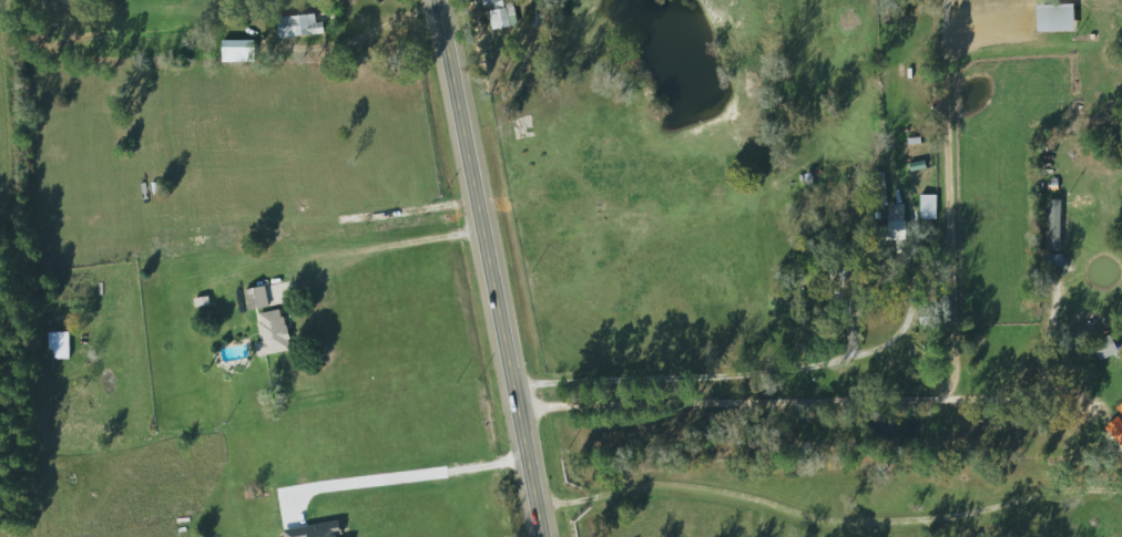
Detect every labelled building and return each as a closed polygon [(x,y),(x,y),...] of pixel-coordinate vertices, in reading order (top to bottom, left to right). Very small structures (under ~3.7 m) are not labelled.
[(496,32),(517,21),(509,4),(488,14),(496,32)] [(1070,33),(1070,5),(1032,5),(1032,33),(1070,33)] [(313,24),(312,15),(272,19),(275,39),(321,34),(320,23),(313,24)] [(252,61),(252,42),(217,42),(217,61),(252,61)] [(869,241),(903,241),(903,205),(885,205),(885,229),(869,229),(869,241)] [(240,291),(246,311),(266,306),(261,285),(240,291)] [(251,343),(254,357),(287,350),(279,309),(253,314),(258,341),(251,343)] [(50,360),(72,360),(72,333),(50,333),(50,360)] [(1117,413),(1101,427),(1117,445),(1121,440),(1121,400),(1113,409),(1117,413)]
